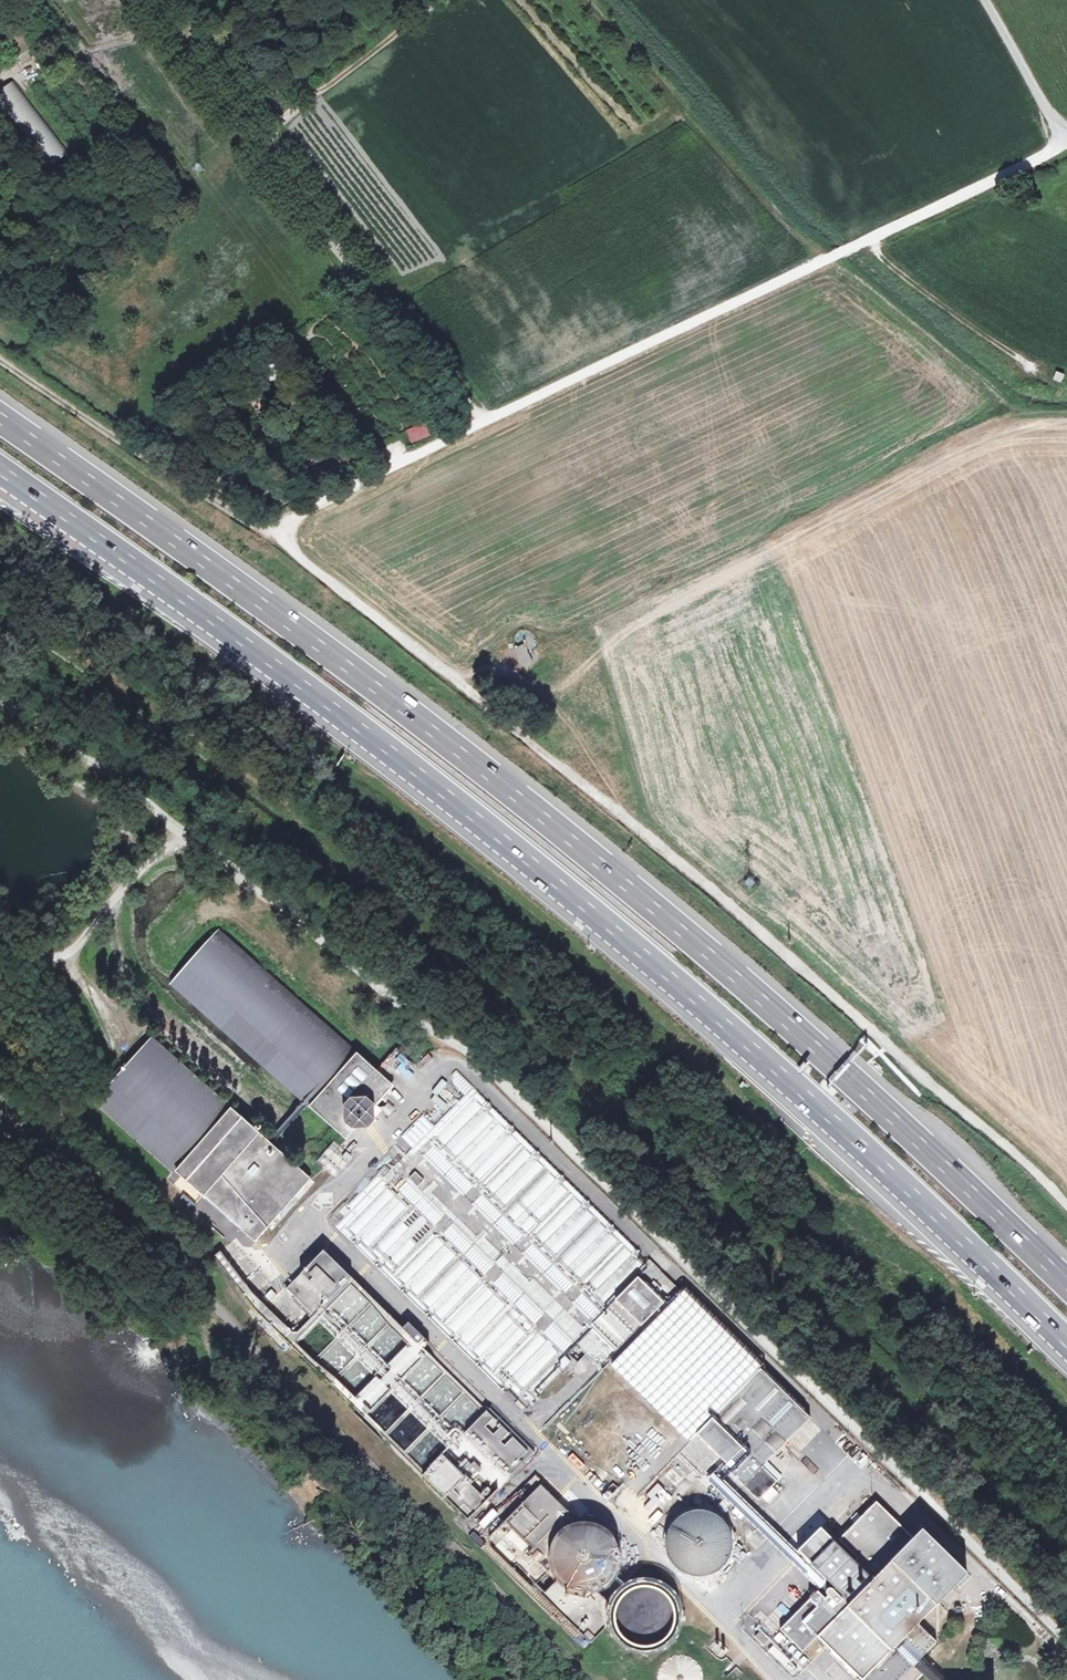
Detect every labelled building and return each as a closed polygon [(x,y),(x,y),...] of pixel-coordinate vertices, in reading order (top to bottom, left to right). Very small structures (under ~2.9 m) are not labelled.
[(46,169),(67,154),(14,79),(0,89),(0,104),(46,169)] [(1053,379),(1062,382),(1064,373),(1055,371),(1053,379)] [(520,665),(539,660),(533,639),(514,645),(520,665)] [(396,1088),(220,932),(172,985),(348,1141),(396,1088)] [(310,1178),(152,1037),(96,1099),(255,1241),(310,1178)] [(390,1075),(397,1083),(407,1074),(399,1066),(404,1061),(394,1051),(377,1067),(387,1077),(390,1075)] [(378,1170),(328,1221),(520,1408),(579,1348),(599,1368),(633,1333),(604,1305),(648,1261),(471,1089),(385,1177),(378,1170)] [(394,1108),(388,1103),(382,1110),(388,1115),(394,1108)] [(421,1113),(400,1137),(413,1148),(433,1124),(421,1113)] [(334,1177),(352,1157),(333,1141),(316,1161),(334,1177)] [(286,1287),(285,1287),(310,1311),(300,1320),(305,1325),(352,1277),(324,1249),(289,1284),(286,1281),(283,1284),(286,1287)] [(664,1302),(638,1277),(616,1299),(642,1325),(664,1302)] [(682,1287),(608,1366),(688,1444),(697,1435),(696,1434),(709,1420),(760,1368),(760,1364),(682,1287)] [(408,1321),(403,1327),(424,1347),(429,1342),(408,1321)] [(760,1368),(709,1420),(739,1450),(727,1464),(724,1466),(758,1499),(776,1480),(762,1466),(766,1462),(810,1417),(760,1368)] [(535,1451),(489,1407),(466,1431),(470,1435),(469,1436),(483,1450),(484,1449),(492,1457),(491,1458),(505,1472),(506,1471),(510,1475),(535,1451)] [(724,1461),(727,1464),(739,1450),(709,1420),(696,1434),(697,1435),(688,1444),(682,1450),(704,1471),(719,1456),(724,1461)] [(442,1455),(422,1474),(468,1519),(487,1500),(442,1455)] [(727,1464),(724,1461),(706,1480),(822,1593),(830,1584),(717,1473),(724,1466),(727,1464)] [(781,1475),(766,1462),(762,1466),(776,1480),(781,1475)] [(536,1583),(551,1568),(549,1561),(548,1554),(549,1547),(552,1540),(557,1534),(563,1528),(570,1524),(579,1522),(540,1484),(489,1535),(489,1546),(511,1568),(516,1563),(536,1583)] [(772,1486),(762,1495),(768,1501),(777,1491),(772,1486)] [(799,1549),(835,1587),(851,1603),(913,1537),(876,1501),(840,1539),(857,1558),(855,1561),(851,1557),(821,1527),(799,1549)] [(693,1521),(696,1508),(679,1504),(676,1517),(693,1521)] [(551,1568),(557,1580),(565,1586),(574,1591),(586,1593),(597,1590),(600,1589),(610,1581),(615,1574),(619,1566),(620,1554),(618,1544),(613,1535),(602,1525),(590,1522),(579,1522),(570,1524),(563,1528),(557,1534),(552,1540),(549,1547),(548,1554),(549,1561),(551,1568)] [(674,1524),(662,1535),(671,1544),(682,1533),(674,1524)] [(913,1537),(851,1603),(835,1587),(834,1589),(831,1588),(828,1588),(826,1590),(826,1593),(827,1596),(825,1598),(818,1591),(781,1629),(803,1650),(817,1636),(863,1679),(896,1679),(904,1672),(912,1664),(920,1654),(925,1650),(926,1652),(937,1641),(918,1623),(967,1573),(922,1528),(913,1537)] [(611,1604),(597,1590),(586,1593),(574,1591),(565,1586),(557,1580),(542,1595),(590,1643),(610,1622),(609,1612),(611,1604)] [(615,1597),(611,1604),(609,1612),(610,1622),(611,1629),(617,1638),(626,1646),(641,1651),(653,1650),(661,1647),(672,1639),(676,1632),(680,1618),(679,1608),(674,1597),(668,1590),(657,1582),(643,1580),(631,1583),(621,1589),(615,1597)] [(770,1620),(779,1629),(802,1605),(792,1596),(770,1620)] [(678,1652),(670,1653),(663,1658),(657,1665),(655,1675),(656,1679),(707,1679),(703,1676),(703,1669),(698,1660),(692,1655),(686,1652),(678,1652)] [(920,1654),(912,1664),(921,1673),(929,1679),(946,1679),(920,1654)]
